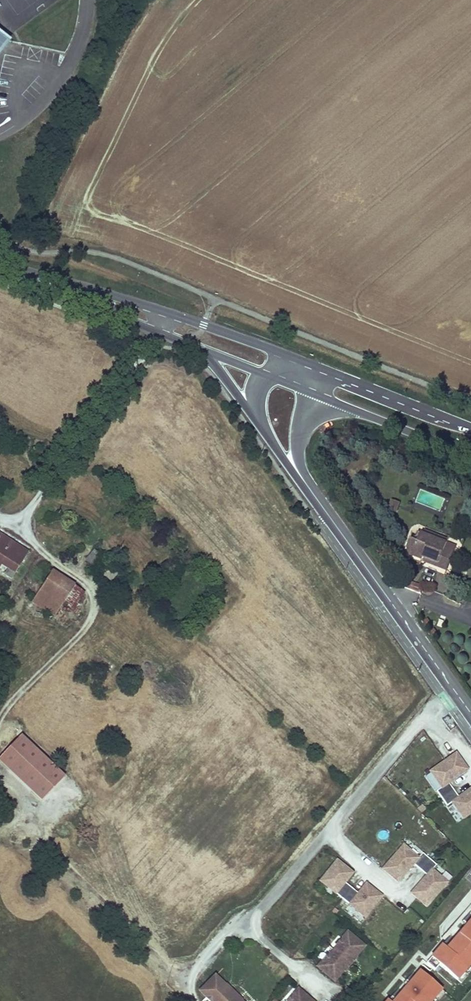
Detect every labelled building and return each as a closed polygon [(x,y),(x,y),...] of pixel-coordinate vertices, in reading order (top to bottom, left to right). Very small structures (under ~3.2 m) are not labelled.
[(11,45),(0,36),(0,60),(11,45)] [(400,504),(394,502),(391,510),(397,512),(400,504)] [(428,538),(420,535),(413,532),(410,540),(407,538),(404,545),(407,551),(418,557),(435,564),(436,561),(446,565),(452,548),(443,545),(437,542),(439,538),(429,534),(428,538)] [(1,563),(8,568),(15,573),(29,552),(0,533),(0,565),(1,563)] [(96,569),(105,559),(94,550),(85,560),(96,569)] [(435,564),(418,557),(417,561),(443,572),(446,565),(436,561),(435,564)] [(111,582),(118,574),(107,565),(100,572),(111,582)] [(12,578),(15,573),(8,568),(4,573),(12,578)] [(55,616),(64,602),(75,585),(52,571),(32,601),(55,616)] [(84,592),(75,585),(64,602),(73,609),(84,592)] [(0,757),(0,762),(42,801),(65,776),(21,735),(0,757)] [(451,786),(470,772),(458,756),(432,774),(443,790),(438,794),(444,802),(456,793),(451,786)] [(470,817),(470,793),(461,800),(456,793),(444,802),(449,809),(454,805),(465,821),(470,817)] [(400,885),(416,867),(422,873),(432,862),(425,856),(421,861),(406,848),(385,872),(400,885)] [(432,862),(422,873),(429,879),(413,897),(429,910),(449,886),(435,873),(439,868),(432,862)] [(347,886),(355,876),(339,864),(323,884),(345,903),(354,891),(347,886)] [(367,921),(384,900),(369,887),(361,897),(354,891),(345,903),(367,921)] [(470,970),(470,922),(447,951),(442,946),(430,960),(459,984),(470,970)] [(347,931),(341,938),(342,939),(338,944),(333,949),(329,954),(324,960),(323,959),(317,966),(335,981),(344,970),(343,970),(345,967),(347,966),(350,963),(352,960),(352,958),(355,955),(363,945),(347,931)] [(211,968),(199,979),(204,985),(216,974),(211,968)] [(444,990),(418,971),(395,1000),(436,1000),(444,990)] [(216,977),(199,994),(206,1000),(241,1000),(216,977)] [(336,1000),(355,1000),(358,998),(348,988),(336,1000)] [(298,989),(292,995),(293,996),(289,1000),(312,1000),(298,989)]
